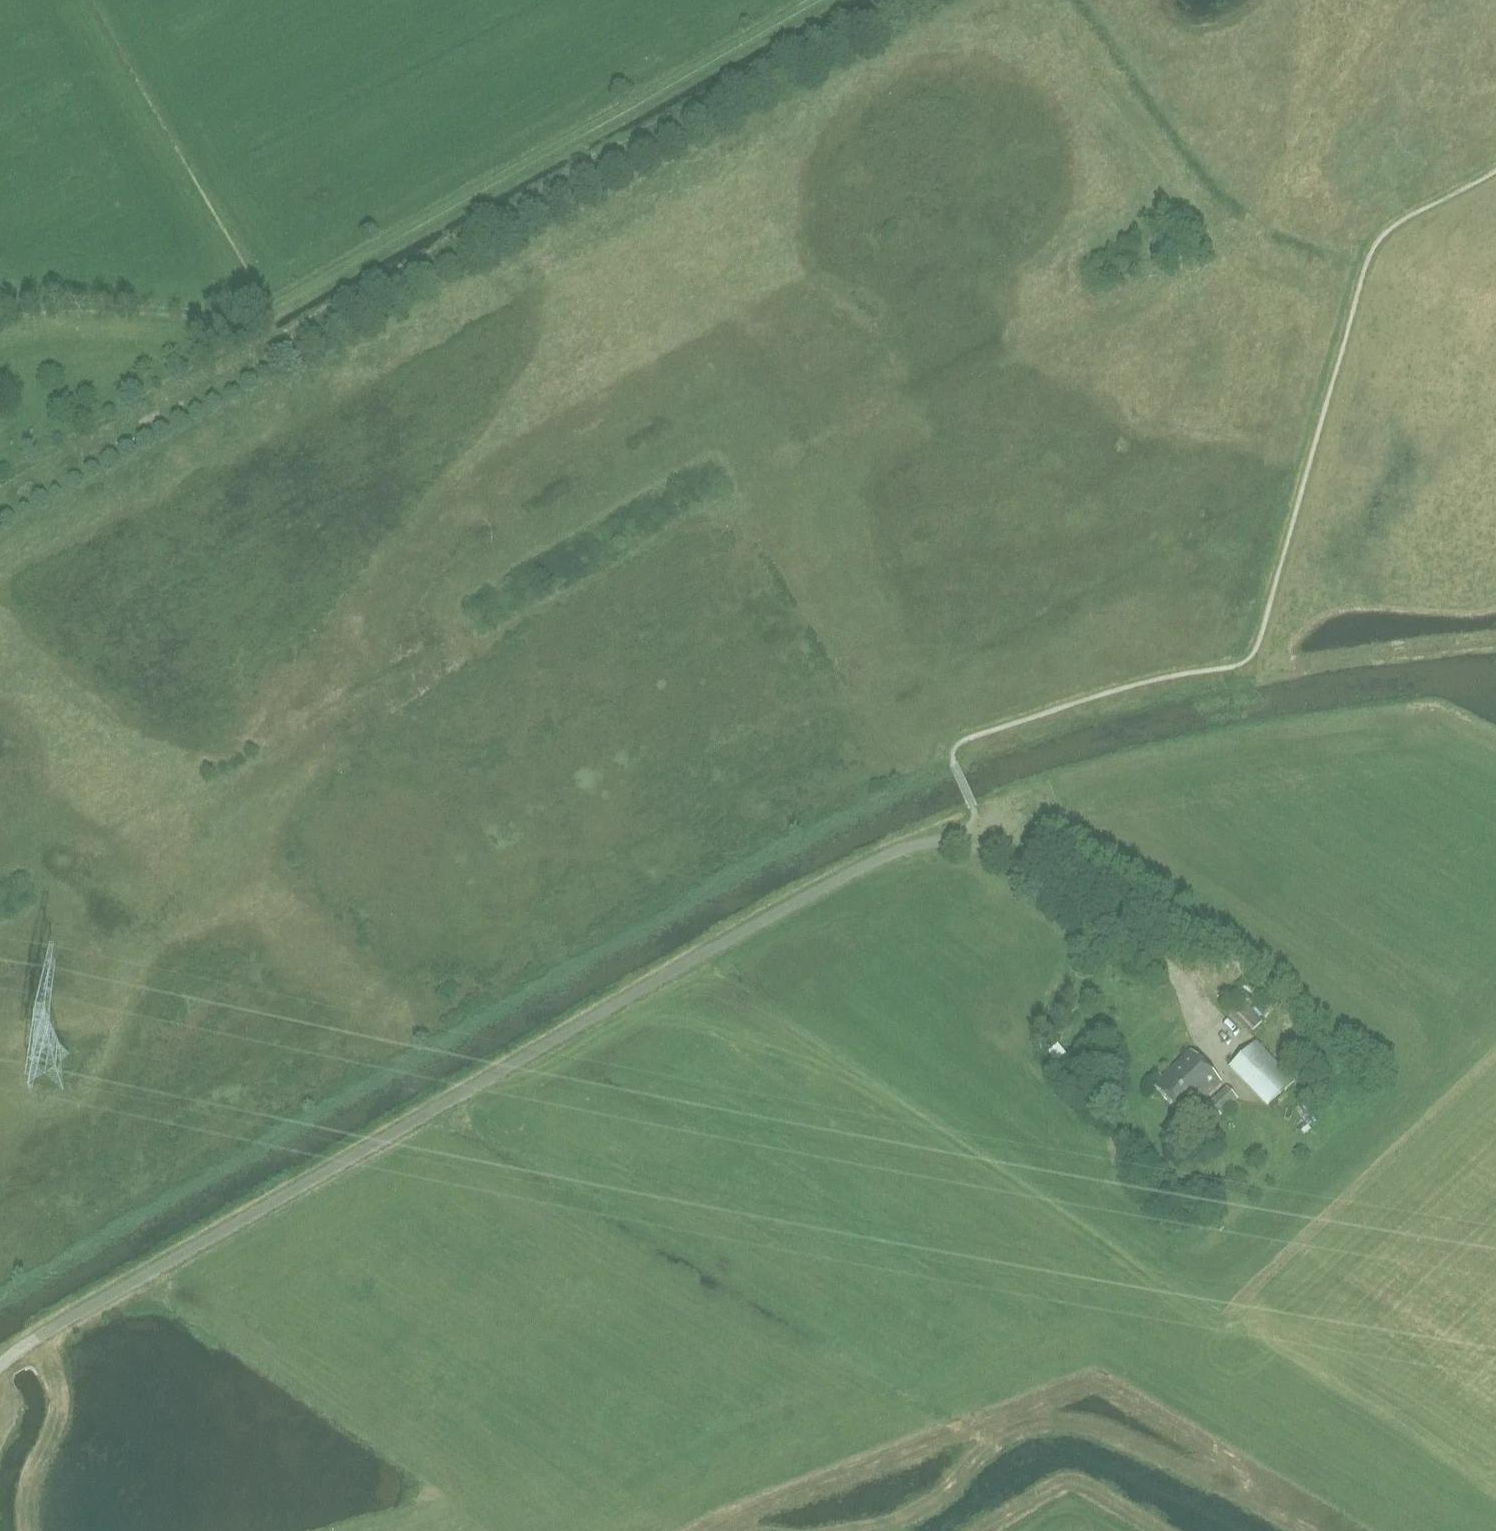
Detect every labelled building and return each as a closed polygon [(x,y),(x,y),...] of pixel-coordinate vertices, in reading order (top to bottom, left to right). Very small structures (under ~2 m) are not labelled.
[(1223,1008),(1248,1034),(1262,1021),(1237,995),(1223,1008)] [(1294,1081),(1255,1044),(1233,1066),(1270,1104),(1294,1081)] [(1068,1057),(1057,1045),(1047,1053),(1058,1065),(1068,1057)] [(1185,1118),(1221,1082),(1190,1050),(1154,1087),(1185,1118)] [(1223,1115),(1238,1099),(1225,1087),(1210,1102),(1223,1115)]
